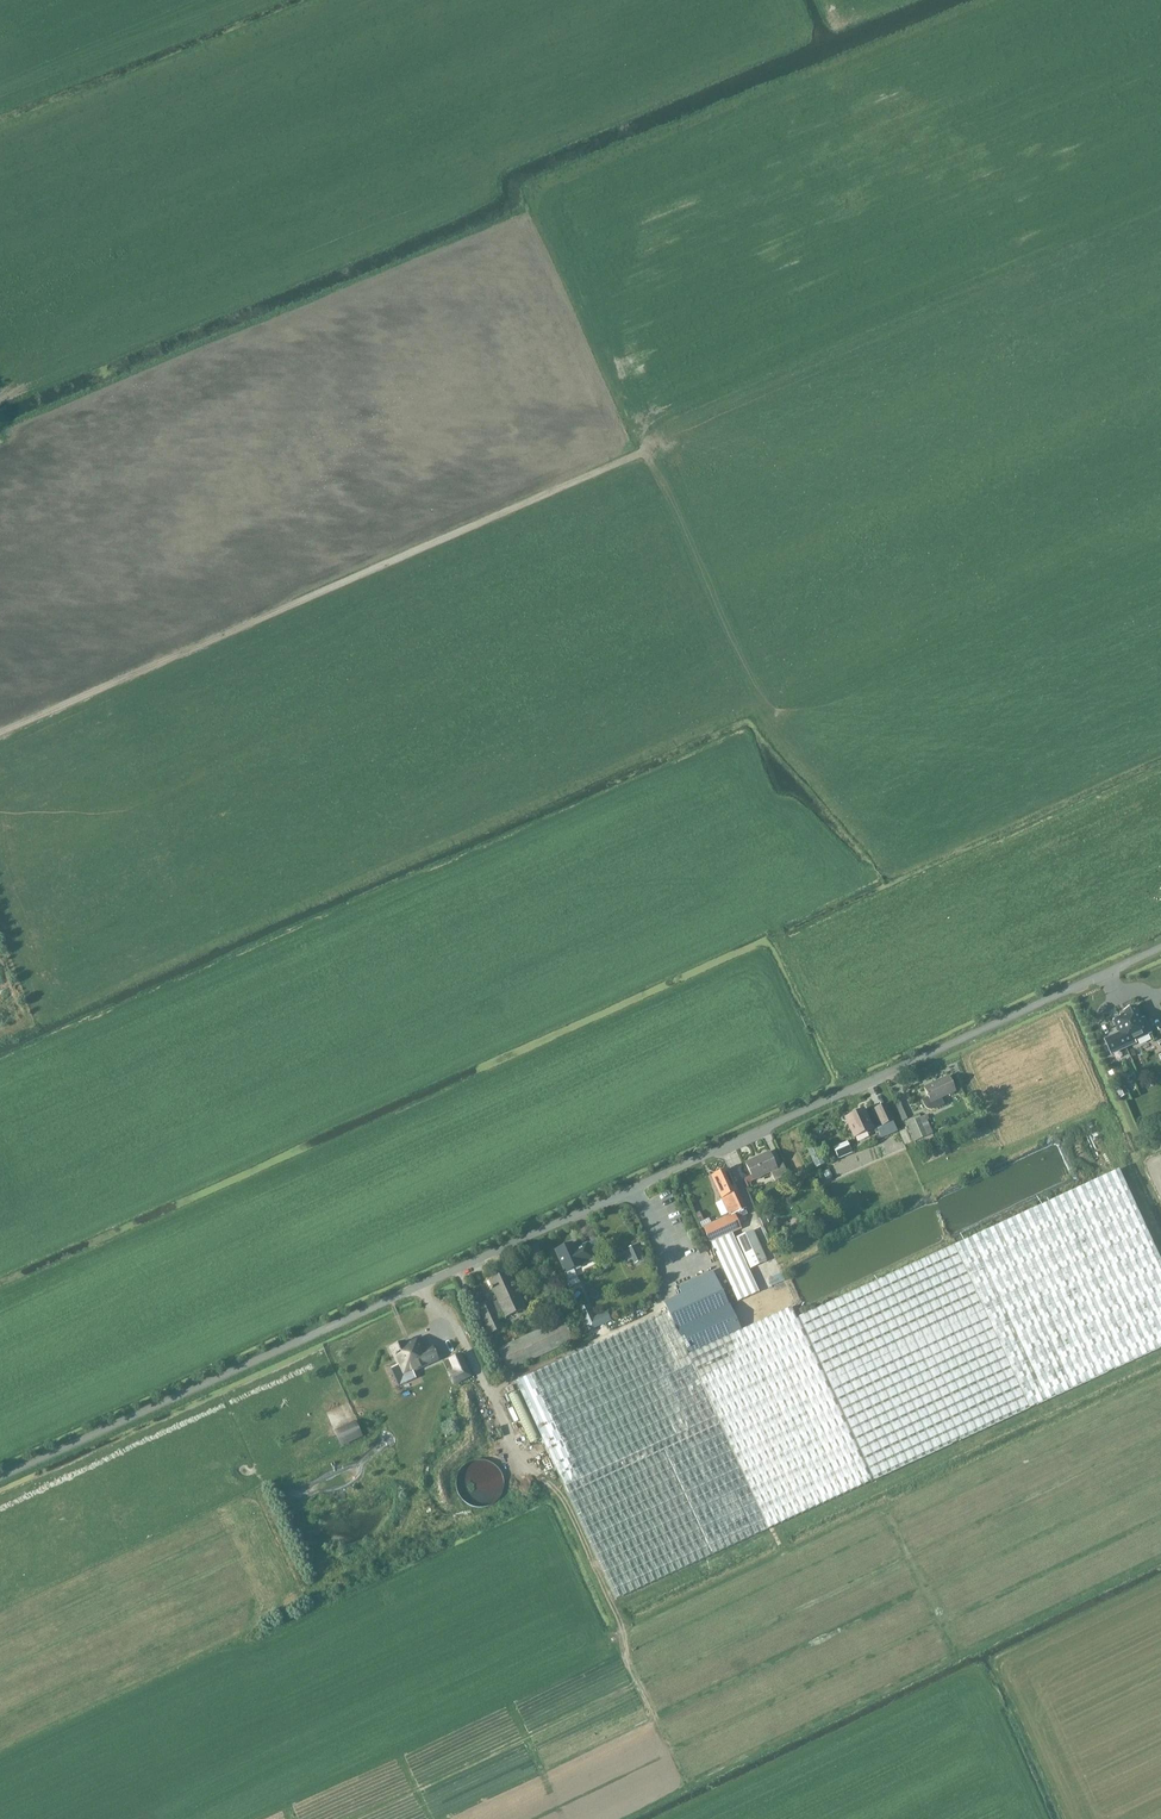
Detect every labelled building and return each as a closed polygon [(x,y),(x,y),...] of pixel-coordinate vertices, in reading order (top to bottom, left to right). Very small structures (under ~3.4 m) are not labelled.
[(1120,1033),(1105,1040),(1111,1054),(1136,1043),(1135,1041),(1151,1033),(1144,1018),(1142,1019),(1136,1006),(1125,1011),(1126,1013),(1120,1016),(1121,1017),(1114,1020),(1120,1033)] [(924,1087),(928,1097),(921,1100),(921,1101),(922,1101),(924,1106),(926,1109),(928,1110),(931,1111),(933,1110),(944,1105),(941,1098),(954,1092),(947,1076),(924,1087)] [(885,1104),(874,1109),(882,1125),(892,1120),(885,1104)] [(863,1109),(845,1117),(854,1137),(872,1128),(863,1109)] [(906,1122),(914,1141),(933,1133),(925,1115),(906,1122)] [(912,1142),(905,1126),(897,1130),(905,1146),(912,1142)] [(745,1163),(753,1181),(770,1173),(775,1181),(788,1175),(783,1163),(775,1166),(768,1152),(745,1163)] [(735,1212),(745,1208),(737,1191),(727,1168),(710,1176),(721,1198),(727,1195),(735,1212)] [(667,1308),(521,1374),(623,1595),(1160,1347),(1160,1288),(1108,1174),(797,1320),(791,1309),(741,1329),(716,1278),(664,1302),(667,1308)] [(704,1226),(711,1242),(738,1301),(759,1291),(749,1268),(767,1260),(761,1247),(753,1230),(736,1237),(734,1232),(741,1229),(734,1213),(704,1226)] [(619,1271),(643,1260),(640,1252),(642,1251),(634,1235),(632,1236),(623,1216),(606,1224),(614,1244),(608,1247),(619,1271)] [(675,1236),(679,1247),(688,1244),(683,1233),(675,1236)] [(554,1250),(565,1274),(582,1266),(582,1265),(594,1259),(586,1243),(574,1248),(572,1242),(554,1250)] [(703,1249),(714,1274),(722,1271),(710,1246),(703,1249)] [(761,1276),(765,1284),(777,1278),(774,1270),(761,1276)] [(509,1271),(488,1280),(497,1300),(492,1303),(491,1302),(477,1308),(489,1334),(503,1327),(497,1316),(503,1313),(505,1317),(526,1307),(509,1271)] [(589,1330),(611,1320),(607,1311),(594,1316),(589,1304),(579,1309),(585,1322),(580,1324),(584,1333),(589,1330)] [(508,1370),(575,1340),(564,1317),(498,1348),(508,1370)] [(410,1341),(405,1343),(404,1342),(390,1348),(398,1365),(403,1375),(412,1371),(433,1361),(432,1358),(435,1356),(437,1360),(437,1359),(436,1356),(432,1348),(423,1352),(418,1339),(411,1342),(410,1341)] [(461,1354),(448,1359),(453,1370),(447,1373),(452,1384),(471,1375),(461,1354)] [(381,1386),(390,1384),(389,1377),(379,1379),(381,1386)] [(510,1389),(502,1392),(505,1402),(514,1400),(510,1389)] [(476,1417),(482,1429),(487,1427),(481,1414),(476,1417)] [(433,1416),(421,1421),(423,1427),(435,1423),(433,1416)] [(340,1446),(362,1436),(357,1426),(336,1436),(340,1446)] [(488,1448),(498,1444),(492,1431),(482,1435),(488,1448)] [(459,1496),(465,1502),(471,1505),(479,1506),(486,1506),(493,1503),(498,1498),(502,1491),(503,1484),(503,1477),(500,1471),(496,1465),(490,1461),(484,1459),(476,1458),(469,1461),(462,1466),(457,1472),(455,1480),(456,1488),(459,1496)]
